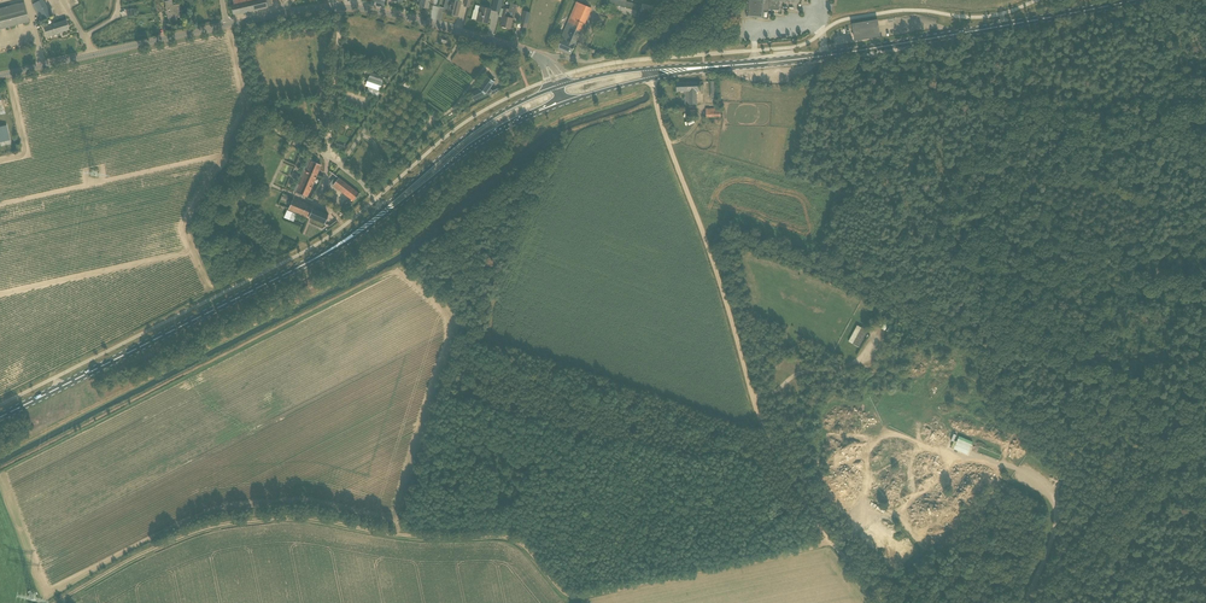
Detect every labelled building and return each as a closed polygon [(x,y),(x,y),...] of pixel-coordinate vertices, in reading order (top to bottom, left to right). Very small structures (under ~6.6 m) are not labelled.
[(52,16),(43,0),(41,0),(35,3),(44,20),(52,16)] [(154,0),(157,13),(163,12),(160,0),(157,0),(154,0)] [(168,19),(176,17),(176,18),(183,16),(180,4),(173,5),(172,0),(170,0),(164,1),(166,7),(165,7),(168,19)] [(267,7),(266,0),(242,0),(242,3),(231,5),(233,15),(267,7)] [(419,7),(428,9),(430,0),(418,0),(417,1),(420,2),(419,7)] [(448,13),(458,16),(461,2),(462,0),(451,0),(448,13)] [(503,0),(495,0),(493,11),(499,13),(503,0)] [(747,17),(763,18),(763,14),(769,15),(769,11),(779,11),(798,13),(799,2),(799,0),(748,0),(747,17)] [(577,2),(561,38),(563,39),(558,49),(571,54),(591,8),(577,2)] [(28,16),(26,7),(9,12),(8,8),(1,10),(2,13),(0,14),(0,29),(30,22),(28,16)] [(480,12),(478,21),(488,23),(491,9),(480,7),(479,12),(480,12)] [(135,15),(134,9),(126,10),(127,17),(133,16),(135,15)] [(505,9),(503,17),(502,21),(503,22),(502,26),(511,28),(513,19),(513,18),(515,10),(510,9),(509,10),(505,9)] [(525,11),(523,17),(521,26),(526,28),(530,12),(525,11)] [(44,27),(47,37),(59,33),(59,32),(69,29),(66,20),(44,27)] [(879,36),(877,21),(853,25),(856,40),(879,36)] [(369,78),(368,78),(366,85),(379,90),(382,82),(381,82),(383,77),(371,73),(369,78)] [(496,82),(487,76),(479,88),(480,89),(471,94),(472,97),(469,99),(471,102),(487,94),(489,92),(490,93),(492,90),(491,89),(496,82)] [(700,91),(700,82),(676,83),(677,91),(685,91),(685,104),(698,104),(697,92),(700,91)] [(717,108),(706,108),(706,117),(721,117),(720,109),(716,109),(717,108)] [(7,125),(0,127),(0,140),(1,142),(10,140),(9,136),(7,125)] [(306,169),(296,192),(307,197),(321,165),(311,161),(308,169),(306,169)] [(338,178),(333,185),(353,201),(359,194),(338,178)] [(288,209),(309,217),(312,209),(292,200),(288,209)] [(349,207),(345,204),(339,212),(343,215),(349,207)] [(314,209),(312,209),(309,217),(310,218),(324,224),(328,215),(314,209)] [(290,220),(293,213),(288,211),(285,217),(290,220)] [(859,347),(863,341),(868,331),(858,325),(849,341),(859,347)] [(954,448),(968,454),(973,441),(959,435),(954,448)]
